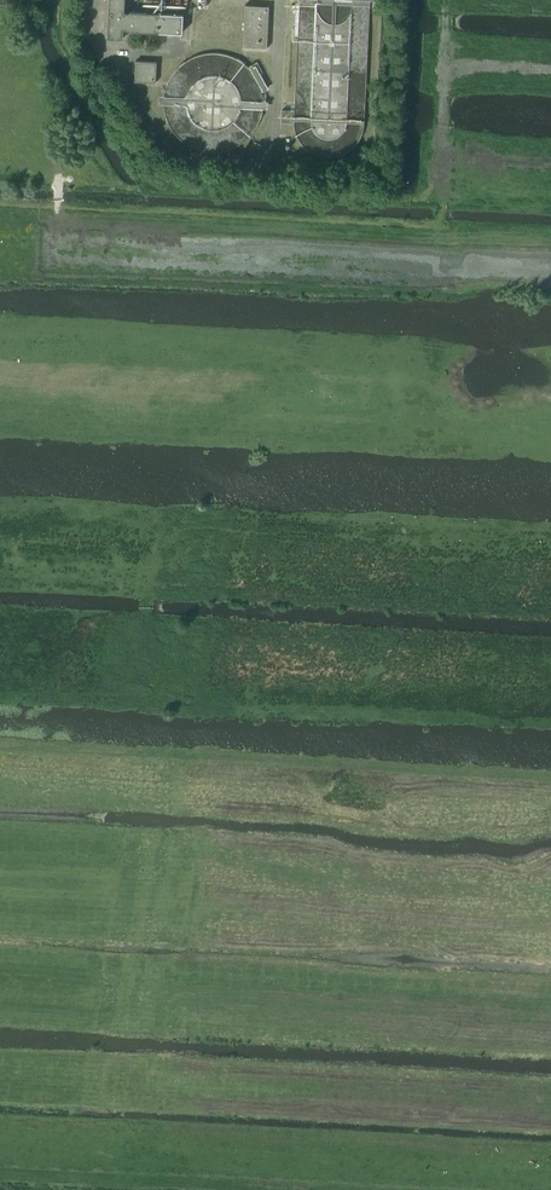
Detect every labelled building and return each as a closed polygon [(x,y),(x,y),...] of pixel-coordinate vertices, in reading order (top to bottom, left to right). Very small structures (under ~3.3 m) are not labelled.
[(160,32),(182,33),(183,14),(161,14),(130,12),(130,13),(124,13),(125,0),(110,0),(108,38),(123,39),(123,29),(129,30),(129,31),(160,32)] [(267,48),(269,7),(245,6),(243,47),(267,48)] [(135,82),(156,83),(157,62),(136,61),(135,82)]
